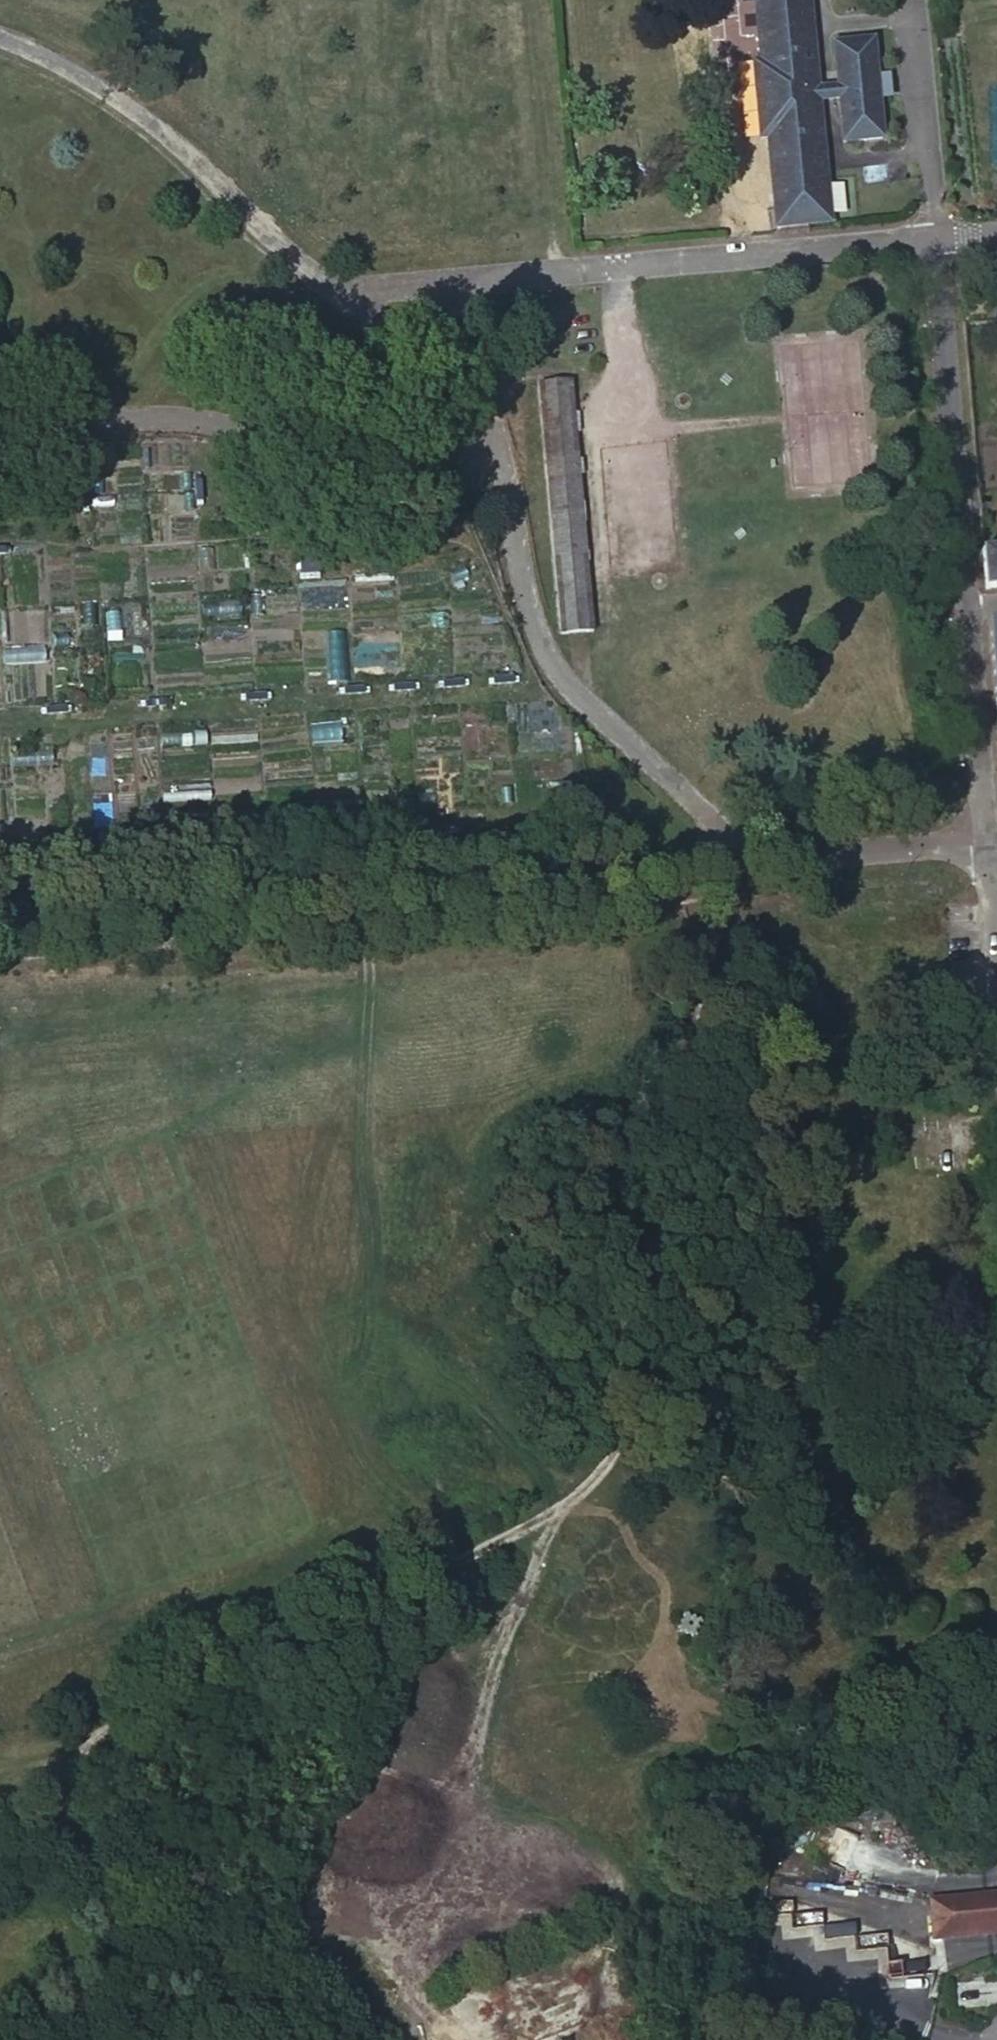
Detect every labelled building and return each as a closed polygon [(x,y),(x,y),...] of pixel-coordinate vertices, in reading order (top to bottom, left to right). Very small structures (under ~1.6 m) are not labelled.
[(838,43),(842,87),(836,87),(827,88),(821,89),(813,0),(759,0),(765,61),(757,61),(764,137),(772,136),(780,226),(833,221),(822,99),(843,97),(847,141),(885,137),(876,40),(838,43)] [(575,379),(543,381),(564,632),(596,629),(575,379)] [(987,586),(996,585),(996,546),(984,547),(987,586)] [(680,1618),(686,1632),(699,1626),(693,1612),(680,1618)] [(929,1895),(932,1935),(937,1934),(937,1932),(946,1931),(947,1933),(972,1931),(972,1928),(980,1928),(980,1930),(996,1929),(996,1888),(929,1895)]
